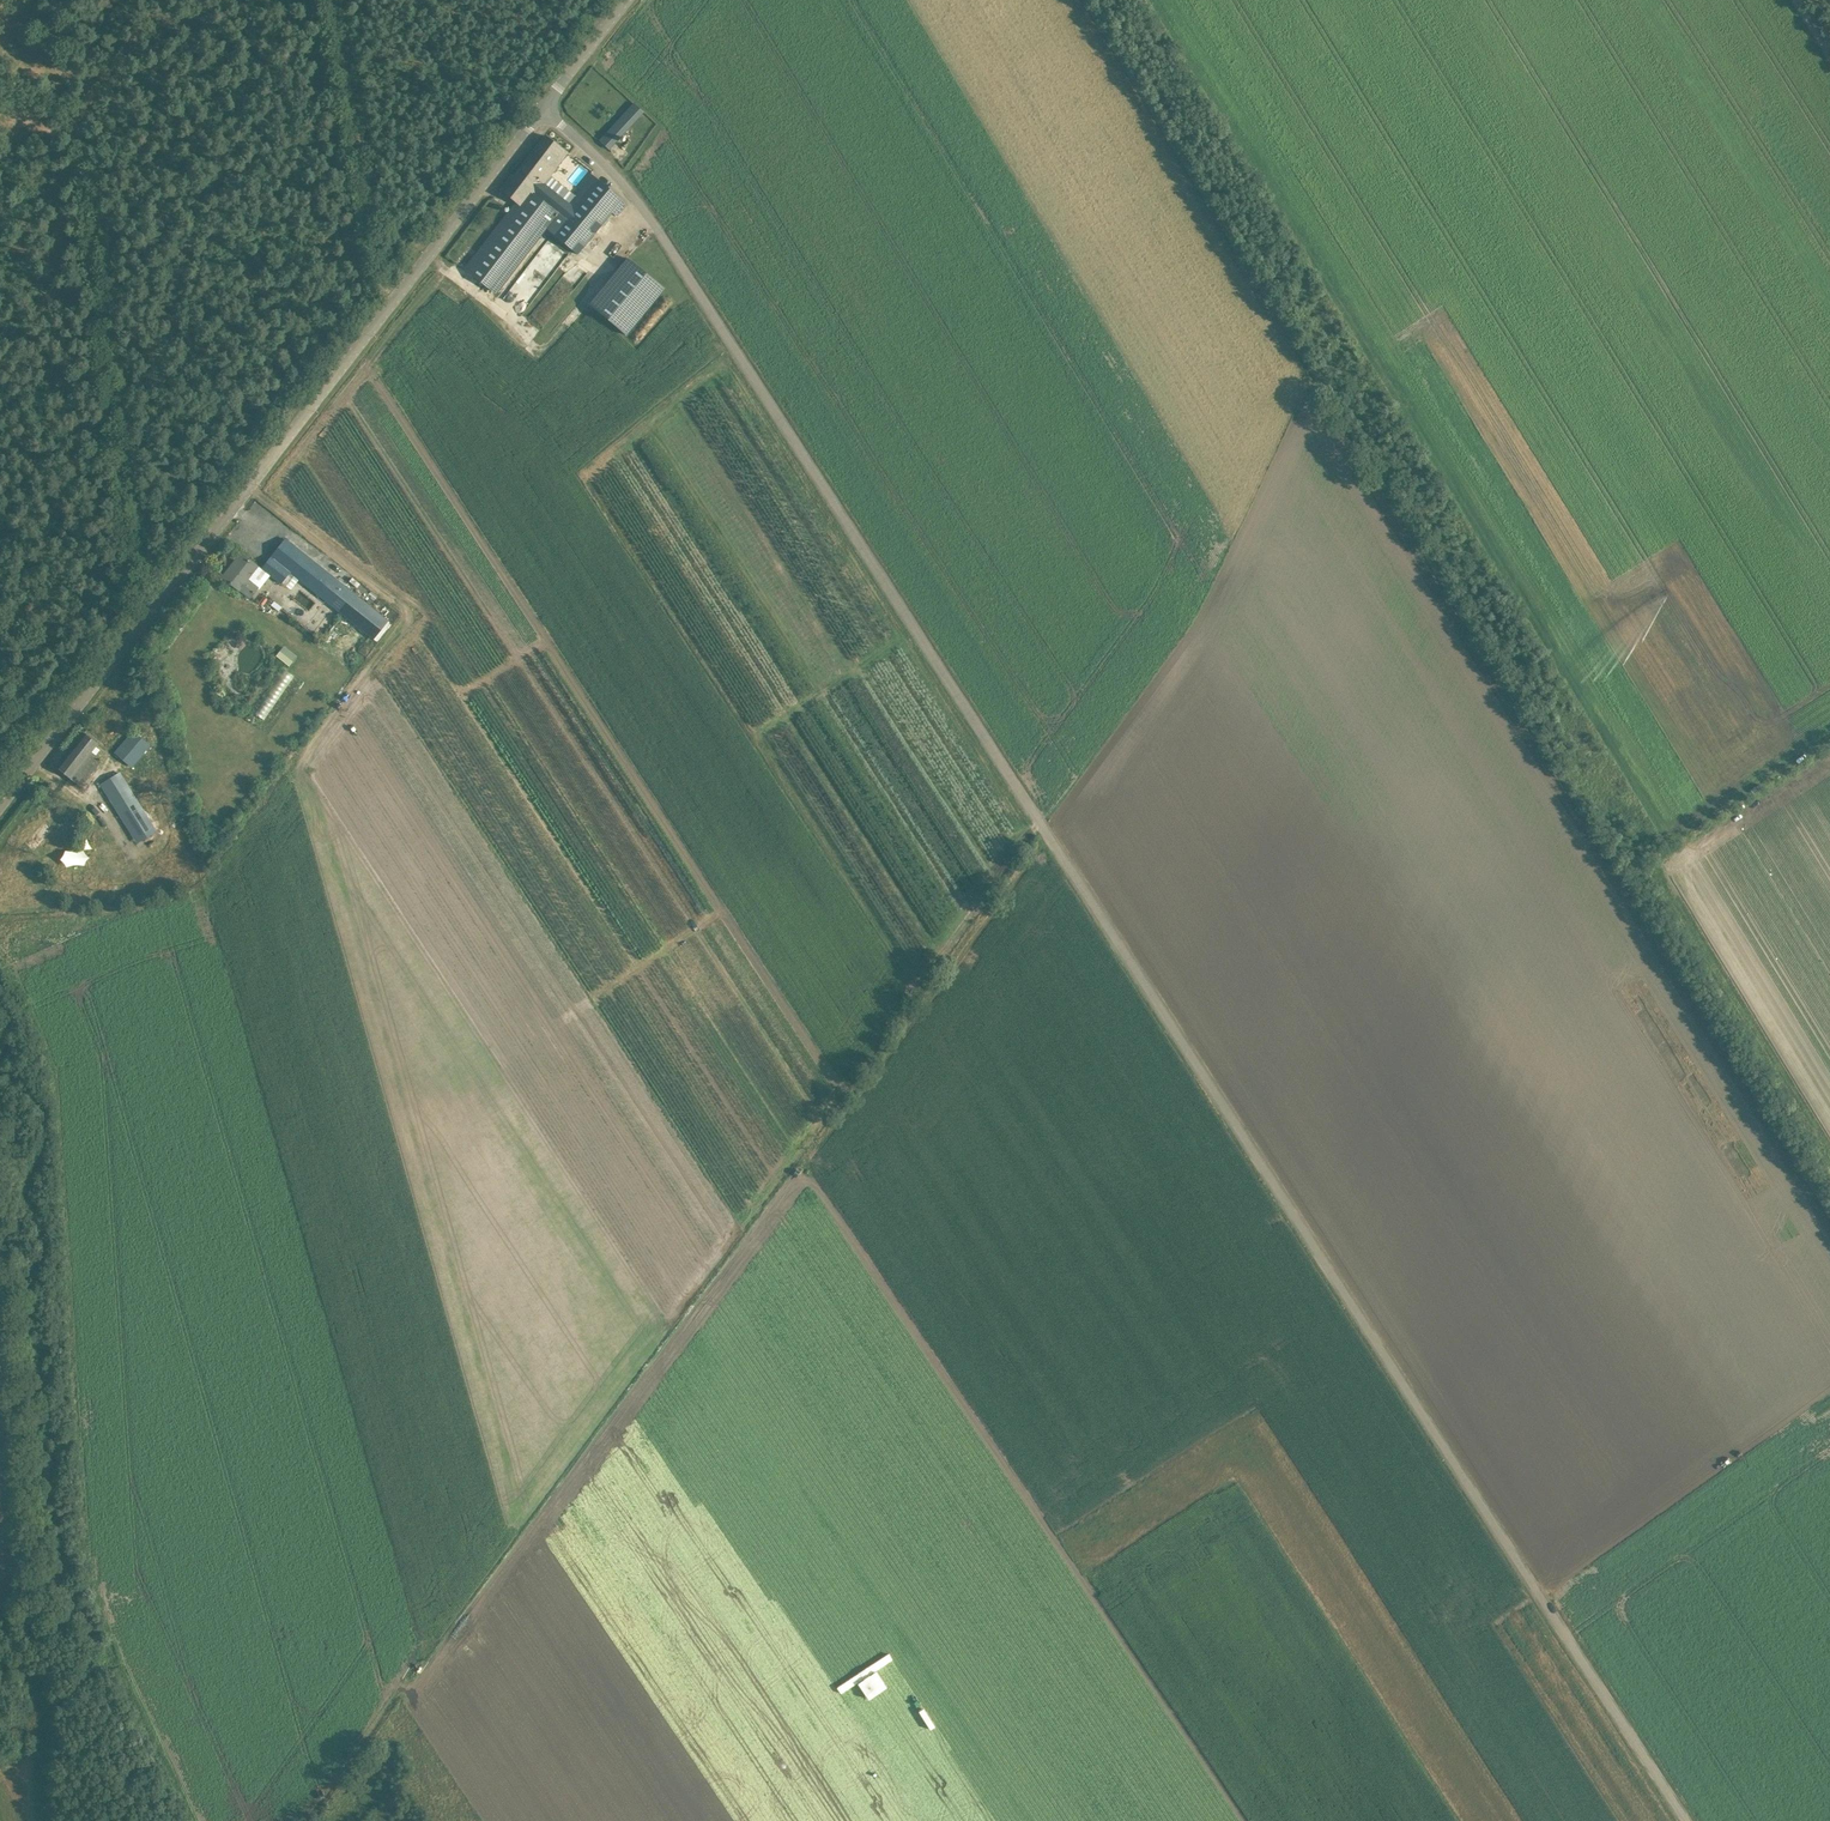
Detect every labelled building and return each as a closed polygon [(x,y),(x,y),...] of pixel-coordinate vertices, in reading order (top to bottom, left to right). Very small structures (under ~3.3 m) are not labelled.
[(613,149),(645,109),(633,100),(601,140),(613,149)] [(516,202),(465,269),(464,269),(492,291),(543,226),(578,254),(612,212),(617,215),(626,204),(621,200),(622,199),(590,173),(578,188),(581,190),(569,204),(544,183),(567,152),(545,135),(514,176),(512,175),(501,190),(516,202)] [(627,259),(589,306),(626,336),(664,289),(627,259)] [(281,583),(282,582),(288,574),(290,571),(374,638),(388,620),(285,538),(262,568),(281,583)] [(257,566),(250,560),(241,553),(222,576),(239,589),(239,588),(250,597),(257,587),(247,579),(257,566)] [(263,596),(259,602),(263,605),(268,599),(263,596)] [(277,655),(291,665),(299,655),(285,644),(277,655)] [(252,711),(264,718),(293,674),(282,666),(252,711)] [(131,766),(142,753),(147,757),(150,753),(145,749),(154,738),(138,724),(115,752),(131,766)] [(84,732),(57,767),(81,786),(100,760),(90,752),(98,743),(84,732)] [(157,823),(141,799),(137,801),(118,771),(101,782),(136,836),(157,823)]
